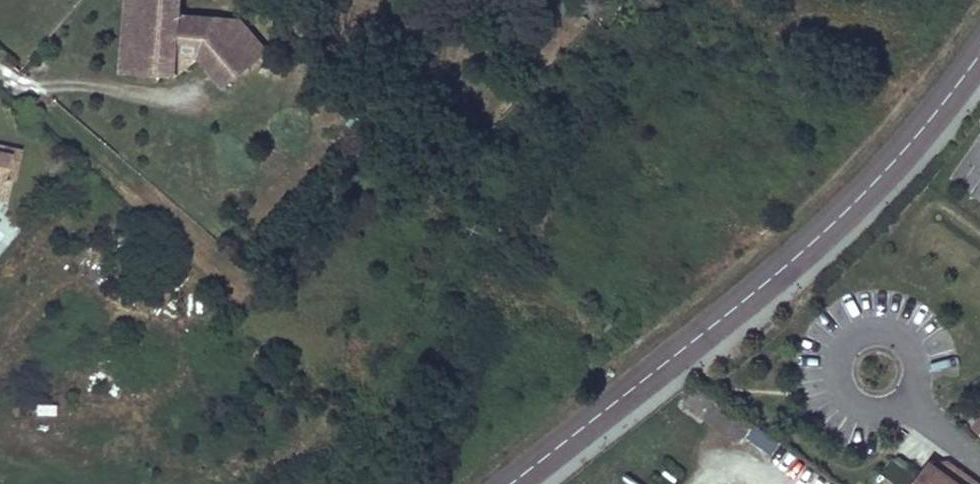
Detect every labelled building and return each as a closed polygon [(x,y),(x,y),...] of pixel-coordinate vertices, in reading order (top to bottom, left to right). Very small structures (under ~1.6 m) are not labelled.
[(183,55),(151,52),(154,8),(140,7),(134,0),(128,71),(181,75),(183,55)] [(206,56),(231,86),(273,50),(247,20),(186,15),(187,0),(134,0),(140,7),(154,8),(151,52),(183,55),(206,56)] [(12,154),(6,176),(12,177),(17,178),(24,147),(0,141),(0,151),(12,154)] [(7,197),(12,177),(6,176),(12,154),(0,151),(0,195),(7,197)] [(420,204),(417,202),(414,201),(411,206),(418,209),(420,204)] [(754,424),(747,435),(771,452),(779,441),(754,424)] [(389,439),(391,435),(394,433),(388,427),(383,434),(389,439)] [(953,482),(960,473),(946,463),(940,472),(928,463),(912,483),(957,483),(953,482)]
